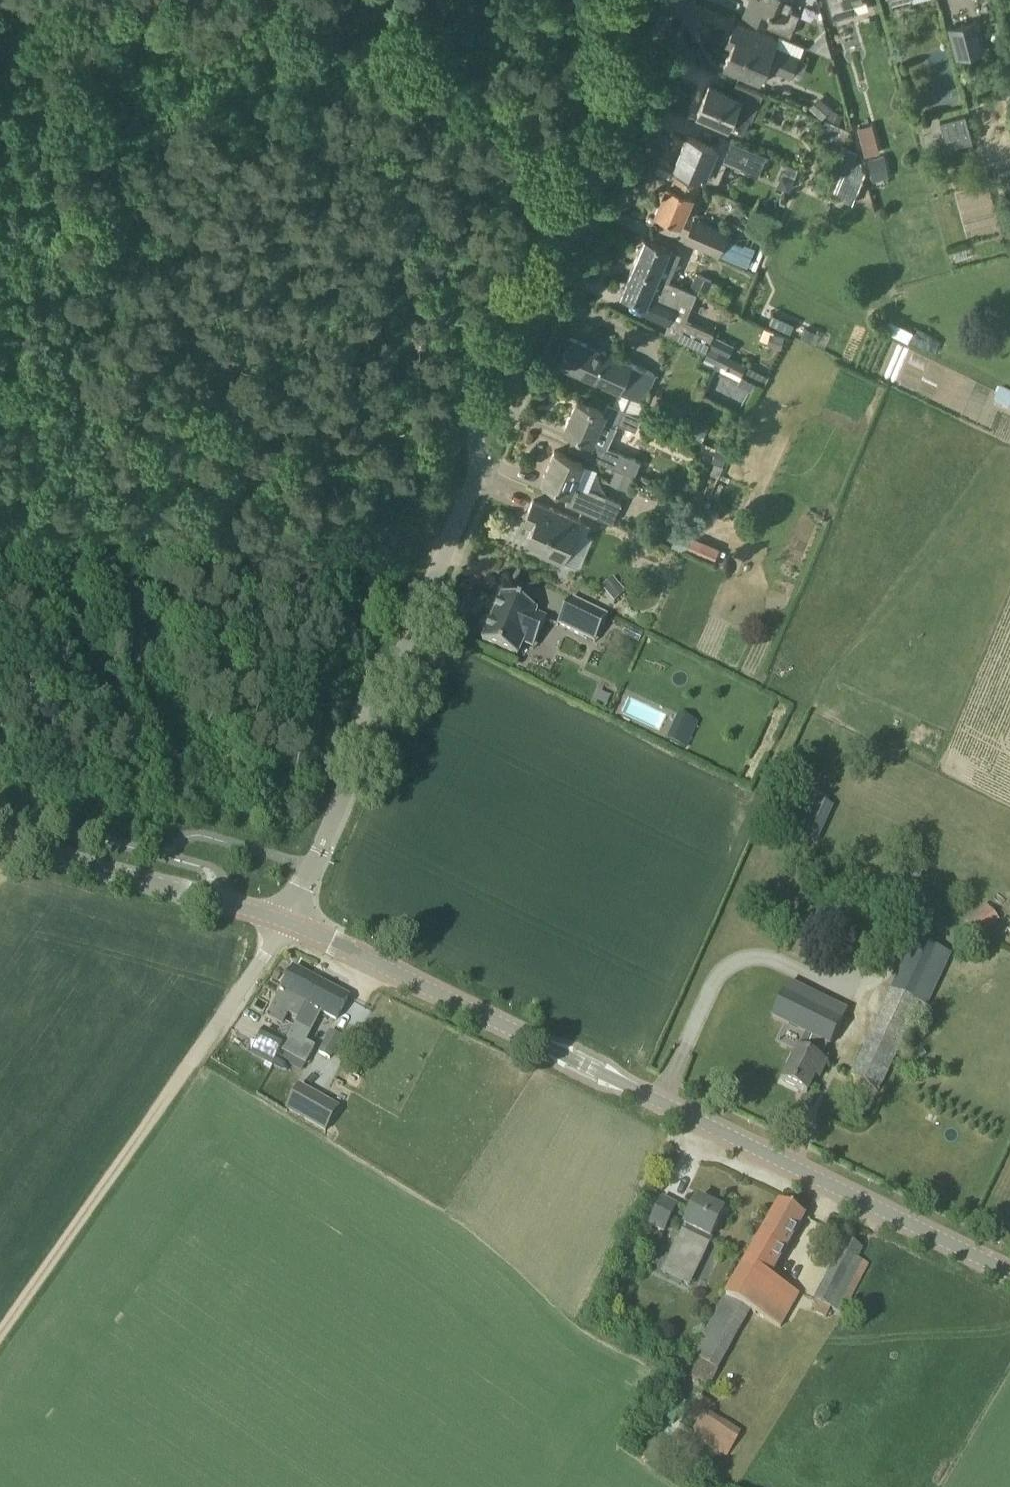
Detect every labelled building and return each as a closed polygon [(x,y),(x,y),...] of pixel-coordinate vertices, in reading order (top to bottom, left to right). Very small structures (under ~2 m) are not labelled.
[(790,36),(799,14),(789,10),(794,0),(750,0),(743,16),(790,36)] [(856,13),(853,3),(863,0),(828,0),(833,19),(856,13)] [(1004,19),(992,21),(994,33),(1007,30),(1004,19)] [(949,28),(957,59),(984,51),(976,20),(949,28)] [(775,69),(789,75),(799,80),(807,61),(774,47),(777,39),(736,22),(726,45),(732,47),(724,67),(759,82),(767,62),(776,66),(775,69)] [(813,50),(834,59),(827,36),(813,50)] [(743,132),(749,119),(752,120),(763,94),(739,83),(734,95),(710,85),(698,113),(743,132)] [(809,107),(821,118),(832,107),(819,96),(809,107)] [(832,108),(828,116),(840,122),(844,114),(832,108)] [(965,115),(941,122),(949,149),(973,142),(965,115)] [(767,155),(750,147),(721,135),(716,147),(688,135),(676,165),(717,182),(726,161),(758,175),(767,155)] [(880,152),(877,141),(862,145),(865,156),(880,152)] [(884,156),(868,160),(873,181),(889,177),(884,156)] [(668,183),(656,213),(680,223),(692,194),(694,195),(699,183),(677,174),(672,185),(668,183)] [(794,179),(782,175),(778,186),(789,191),(794,179)] [(693,218),(684,240),(718,254),(728,233),(693,218)] [(645,237),(634,265),(668,279),(673,266),(674,267),(680,253),(669,248),(645,237)] [(645,303),(642,310),(679,326),(675,334),(706,349),(708,345),(713,334),(715,330),(687,318),(698,292),(691,289),(668,279),(634,265),(622,293),(645,303)] [(691,289),(698,292),(712,298),(718,282),(712,280),(713,280),(698,273),(691,289)] [(810,341),(815,331),(806,327),(801,336),(810,341)] [(785,336),(772,333),(769,345),(782,349),(785,336)] [(713,334),(708,345),(721,351),(728,354),(733,343),(713,334)] [(655,373),(571,337),(559,365),(617,389),(611,403),(634,413),(640,399),(643,401),(655,373)] [(721,351),(716,363),(743,376),(748,364),(728,354),(721,351)] [(634,413),(611,403),(608,402),(605,411),(578,399),(565,428),(584,437),(578,451),(608,464),(614,450),(593,440),(602,420),(617,426),(619,422),(635,429),(641,416),(634,413)] [(683,412),(678,426),(698,434),(697,438),(704,441),(711,423),(683,412)] [(584,463),(555,450),(542,480),(576,494),(571,505),(599,517),(608,496),(576,482),(584,463)] [(641,461),(614,450),(608,464),(635,476),(641,461)] [(713,461),(715,462),(724,465),(728,455),(717,450),(713,461)] [(627,489),(633,475),(617,468),(610,482),(627,489)] [(581,520),(534,500),(528,513),(527,512),(522,522),(533,527),(526,541),(543,548),(541,554),(562,563),(581,520)] [(686,550),(691,537),(692,536),(678,530),(671,546),(685,552),(686,550)] [(720,548),(693,536),(692,539),(687,550),(714,562),(719,550),(720,548)] [(613,603),(625,593),(616,582),(604,592),(613,603)] [(534,649),(542,630),(547,620),(536,615),(537,611),(502,596),(483,642),(517,657),(523,644),(534,649)] [(596,643),(608,618),(570,599),(558,624),(596,643)] [(815,840),(829,804),(808,795),(793,831),(815,840)] [(979,937),(1000,920),(984,902),(963,919),(979,937)] [(951,954),(916,938),(851,1076),(880,1090),(921,1003),(927,1006),(951,954)] [(306,1004),(319,982),(293,968),(267,1018),(284,1027),(291,1015),(298,1019),(306,1004)] [(306,1004),(298,1019),(294,1026),(295,1026),(290,1036),(304,1043),(321,1012),(337,1020),(349,998),(319,982),(306,1004)] [(772,1016),(807,1034),(799,1050),(798,1050),(783,1081),(807,1093),(815,1077),(819,1079),(827,1064),(826,1064),(828,1060),(823,1057),(829,1044),(831,1045),(846,1014),(787,987),(772,1016)] [(264,1029),(257,1043),(267,1048),(261,1060),(272,1066),(286,1041),(264,1029)] [(330,1031),(318,1053),(330,1059),(342,1037),(330,1031)] [(923,1049),(914,1054),(918,1061),(927,1056),(923,1049)] [(325,1132),(338,1111),(300,1088),(288,1109),(325,1132)] [(663,1232),(676,1205),(662,1198),(649,1226),(663,1232)] [(697,1200),(678,1240),(661,1275),(687,1288),(723,1212),(697,1200)] [(780,1203),(745,1264),(725,1297),(751,1311),(780,1328),(799,1295),(770,1278),(805,1217),(780,1203)] [(844,1238),(812,1300),(819,1303),(814,1313),(827,1320),(832,1310),(842,1315),(869,1265),(858,1259),(863,1248),(844,1238)] [(751,1311),(725,1297),(692,1357),(696,1359),(688,1374),(708,1385),(751,1311)] [(708,1409),(692,1434),(727,1457),(743,1432),(708,1409)]
